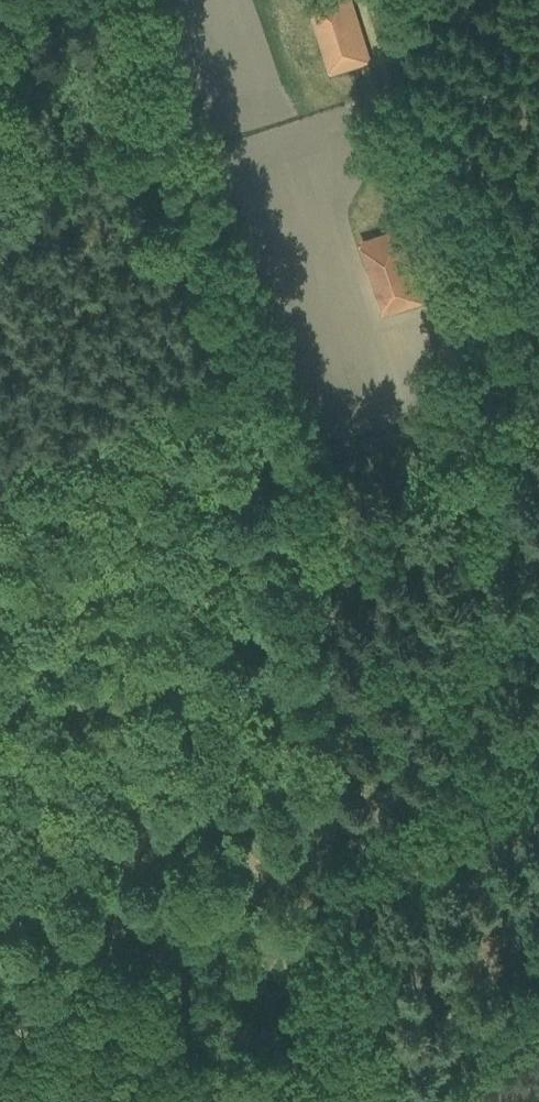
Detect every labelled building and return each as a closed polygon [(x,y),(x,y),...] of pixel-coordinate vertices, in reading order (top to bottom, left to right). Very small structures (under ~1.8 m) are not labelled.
[(329,73),(370,60),(352,0),(307,0),(329,73)] [(399,226),(357,239),(382,314),(423,300),(399,226)]
